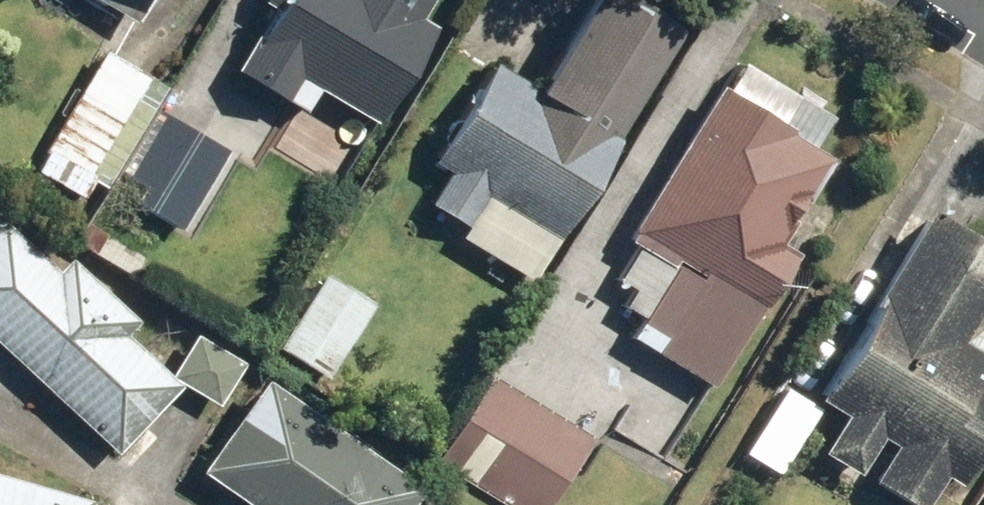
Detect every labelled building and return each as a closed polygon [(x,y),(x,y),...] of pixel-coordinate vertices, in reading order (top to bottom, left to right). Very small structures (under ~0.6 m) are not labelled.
[(140,20),(151,0),(104,0),(140,20)] [(427,8),(432,0),(278,0),(239,63),(311,109),(326,85),(379,118),(442,18),(427,8)] [(510,57),(430,187),(471,213),(462,229),(535,274),(698,8),(685,0),(595,0),(546,80),(510,57)] [(161,70),(108,41),(41,164),(94,193),(161,70)] [(771,299),(805,240),(790,231),(837,150),(823,142),(843,107),(743,49),(641,223),(613,270),(638,285),(629,299),(649,311),(636,332),(722,382),(771,299)] [(164,104),(128,167),(150,179),(139,199),(182,223),(229,142),(164,104)] [(889,428),(902,436),(876,480),(919,504),(930,504),(949,472),(968,483),(983,455),(983,377),(978,374),(983,364),(983,306),(983,305),(983,304),(983,254),(975,249),(983,233),(983,219),(943,195),(828,393),(853,407),(831,446),(866,467),(889,428)] [(202,331),(177,372),(132,330),(144,316),(76,254),(62,269),(7,218),(0,226),(0,337),(123,450),(182,386),(191,391),(194,386),(223,403),(250,361),(202,331)] [(380,300),(325,265),(279,337),(334,371),(380,300)] [(494,369),(438,466),(506,504),(551,504),(595,427),(494,369)] [(209,465),(265,504),(419,504),(431,488),(273,376),(209,465)] [(823,400),(789,381),(750,450),(784,469),(823,400)] [(101,494),(0,467),(0,504),(98,504),(101,494)] [(975,504),(983,504),(983,489),(975,504)]
